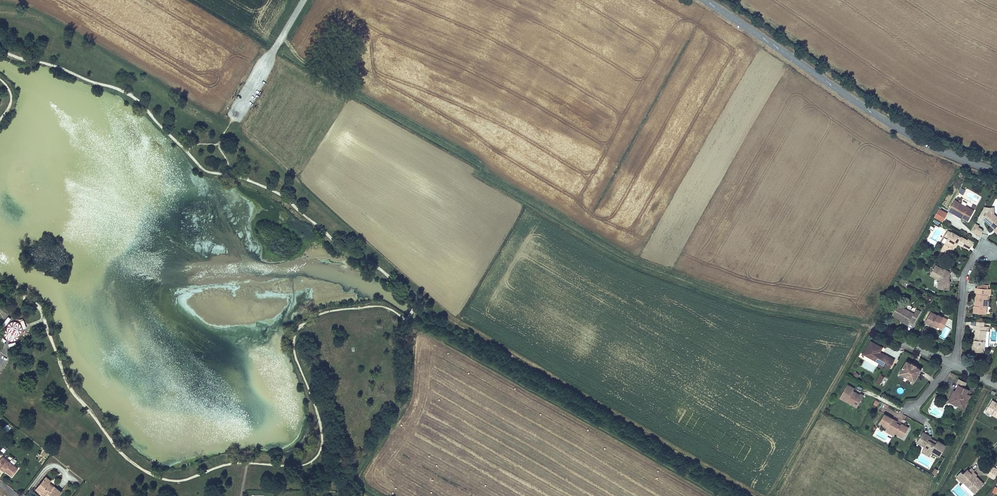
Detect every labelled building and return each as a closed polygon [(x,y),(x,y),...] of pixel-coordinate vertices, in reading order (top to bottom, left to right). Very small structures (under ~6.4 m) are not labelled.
[(954,200),(948,211),(953,213),(959,203),(954,200)] [(959,203),(953,213),(957,216),(958,214),(963,217),(968,220),(974,211),(959,203)] [(990,210),(982,218),(995,230),(996,228),(996,217),(990,210)] [(971,230),(976,233),(981,236),(982,231),(981,229),(978,227),(978,225),(975,223),(971,230)] [(951,233),(948,238),(941,250),(950,255),(954,249),(951,248),(955,242),(957,244),(958,242),(965,245),(967,240),(952,231),(951,233)] [(969,250),(974,242),(969,239),(967,240),(965,245),(963,247),(969,250)] [(939,280),(938,288),(949,289),(950,280),(948,280),(947,279),(951,272),(944,268),(943,269),(935,265),(930,274),(939,280)] [(989,294),(990,289),(988,288),(975,287),(974,287),(974,293),(975,293),(974,302),(978,303),(977,306),(974,305),(973,313),(983,314),(984,309),(987,309),(988,294),(989,294)] [(901,319),(901,318),(909,322),(909,321),(913,323),(920,312),(915,309),(913,313),(897,304),(892,314),(901,319)] [(930,312),(924,322),(932,326),(933,324),(938,326),(942,329),(948,320),(938,315),(937,316),(930,312)] [(983,327),(976,326),(974,326),(974,330),(975,330),(975,338),(974,346),(972,346),(972,351),(981,352),(982,347),(984,347),(986,332),(987,332),(988,327),(983,327)] [(868,341),(861,354),(873,361),(874,359),(882,364),(881,365),(887,368),(892,359),(878,351),(880,347),(868,341)] [(912,363),(911,364),(906,361),(899,372),(913,382),(921,370),(916,367),(916,365),(912,363)] [(858,405),(863,396),(859,394),(859,395),(856,393),(854,394),(851,393),(852,391),(854,389),(847,385),(839,397),(851,404),(854,403),(858,405)] [(966,394),(968,389),(964,387),(958,385),(956,389),(958,389),(956,392),(955,391),(953,391),(951,396),(954,398),(953,402),(958,404),(957,406),(963,409),(970,395),(966,394)] [(951,396),(948,402),(957,406),(958,404),(953,402),(954,398),(951,396)] [(992,402),(985,412),(996,419),(996,405),(992,402)] [(883,414),(879,422),(881,424),(887,427),(886,429),(902,438),(908,429),(901,424),(899,426),(895,424),(890,421),(891,419),(883,414)] [(876,430),(874,436),(889,442),(891,436),(876,430)] [(929,438),(930,436),(931,434),(923,430),(917,441),(925,445),(923,447),(931,451),(932,449),(940,454),(946,443),(938,439),(937,440),(936,442),(929,438)] [(11,475),(18,468),(2,455),(0,458),(0,466),(11,475)] [(996,473),(996,468),(993,465),(987,475),(994,479),(996,473)] [(961,469),(955,475),(974,493),(984,483),(977,475),(978,474),(974,471),(975,470),(971,466),(969,469),(967,467),(963,471),(961,469)] [(54,482),(46,475),(44,478),(52,484),(54,482)] [(44,495),(46,495),(56,495),(61,491),(52,484),(44,478),(37,486),(46,492),(44,495)] [(37,486),(35,488),(44,495),(46,492),(37,486)]
